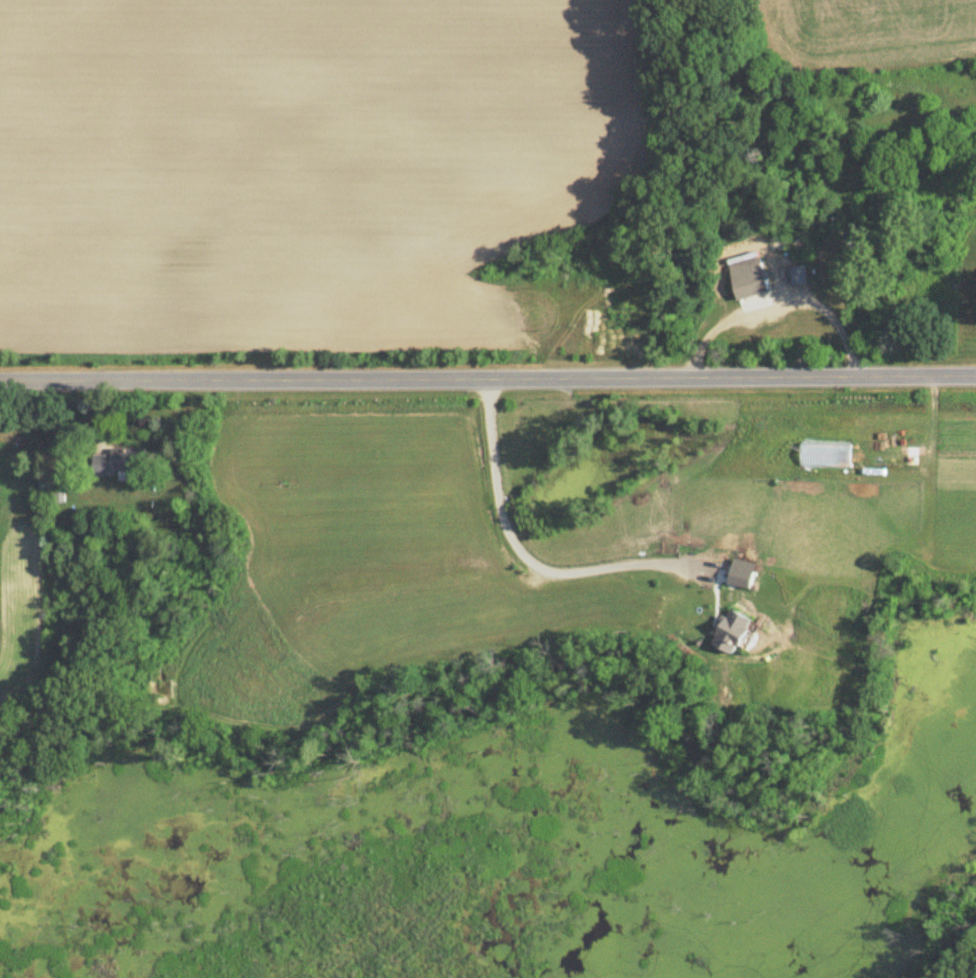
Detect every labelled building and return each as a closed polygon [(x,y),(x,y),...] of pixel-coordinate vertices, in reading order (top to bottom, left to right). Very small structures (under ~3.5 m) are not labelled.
[(787,247),(780,236),(770,242),(776,253),(787,247)] [(762,258),(731,266),(739,301),(770,293),(762,258)] [(149,473),(149,451),(96,451),(96,478),(123,478),(123,479),(132,479),(132,474),(149,473)]
